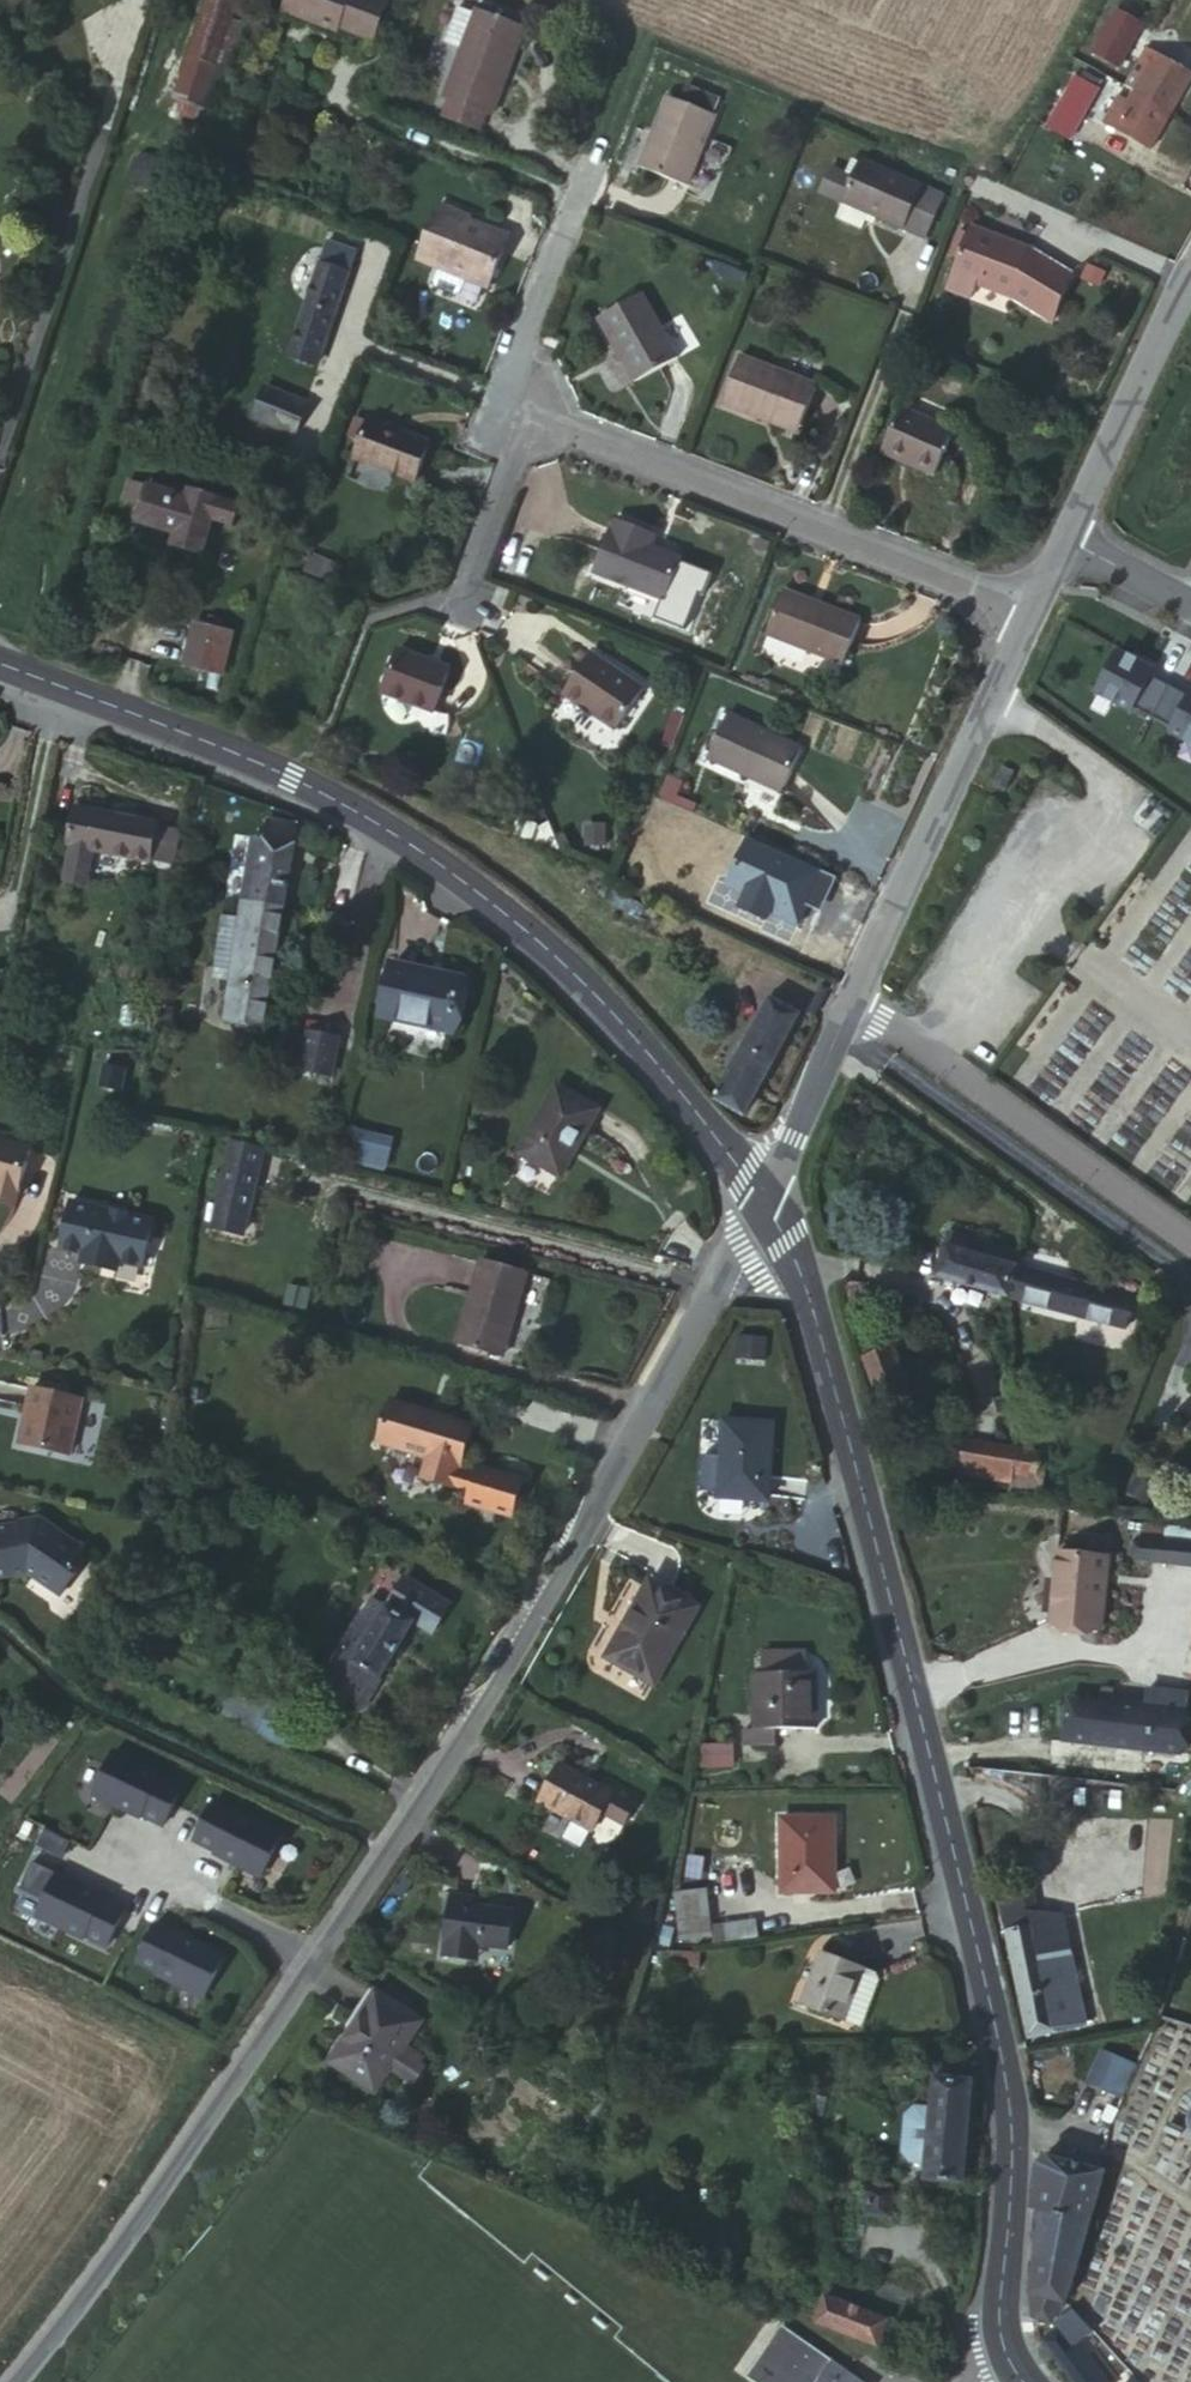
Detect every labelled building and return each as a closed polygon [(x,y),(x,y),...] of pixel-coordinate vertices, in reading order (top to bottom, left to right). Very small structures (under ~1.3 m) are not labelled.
[(173,98),(212,111),(250,0),(207,0),(173,98)] [(380,0),(289,0),(285,9),(336,32),(339,26),(370,41),(387,3),(380,0)] [(447,42),(463,48),(477,12),(460,5),(447,42)] [(481,6),(477,12),(516,26),(518,21),(481,6)] [(445,96),(451,98),(487,111),(492,113),(508,74),(501,72),(518,27),(516,26),(477,12),(463,48),(445,96)] [(1092,55),(1119,70),(1143,28),(1116,12),(1092,55)] [(501,72),(508,74),(525,29),(518,27),(501,72)] [(1135,93),(1170,113),(1190,76),(1146,52),(1125,88),(1135,93)] [(1081,63),(1076,60),(1072,68),(1077,71),(1081,63)] [(1098,89),(1079,78),(1065,105),(1084,116),(1098,89)] [(684,87),(680,102),(715,111),(719,96),(684,87)] [(1151,147),(1170,113),(1135,93),(1128,107),(1118,101),(1106,122),(1151,147)] [(212,111),(173,98),(168,115),(206,128),(212,111)] [(487,111),(451,98),(443,117),(479,130),(487,111)] [(715,115),(668,98),(640,169),(686,187),(715,115)] [(820,194),(844,203),(869,215),(924,237),(941,196),(860,161),(852,179),(830,170),(820,194)] [(869,215),(844,203),(836,221),(862,231),(869,215)] [(465,281),(488,291),(508,238),(466,222),(467,218),(439,206),(418,258),(440,266),(432,284),(435,290),(453,297),(459,295),(465,281)] [(972,229),(969,236),(1009,251),(1011,244),(972,229)] [(1009,251),(969,236),(946,293),(968,300),(975,284),(1054,323),(1072,276),(1031,252),(1011,244),(1009,251)] [(355,252),(329,243),(291,353),(319,362),(355,252)] [(416,262),(437,271),(440,266),(418,258),(416,262)] [(679,358),(643,295),(600,319),(635,382),(679,358)] [(559,342),(546,337),(543,343),(556,348),(559,342)] [(722,405),(763,420),(766,412),(802,425),(817,387),(739,358),(722,405)] [(304,403),(265,390),(255,417),(294,431),(304,403)] [(954,430),(898,409),(881,453),(937,474),(954,430)] [(766,412),(763,420),(799,433),(802,425),(766,412)] [(356,455),(367,425),(351,417),(340,449),(356,455)] [(368,421),(367,425),(356,455),(355,458),(416,480),(428,442),(368,421)] [(145,488),(127,482),(121,503),(139,507),(134,524),(170,536),(167,547),(197,557),(215,500),(185,490),(183,498),(146,487),(145,488)] [(645,546),(649,533),(617,520),(611,532),(609,531),(593,572),(666,599),(681,559),(652,548),(645,546)] [(649,533),(645,546),(652,548),(657,536),(649,533)] [(783,591),(781,597),(813,610),(817,604),(783,591)] [(813,610),(781,597),(766,634),(843,664),(860,620),(817,604),(813,610)] [(228,639),(190,629),(177,670),(215,682),(228,639)] [(1094,692),(1131,711),(1133,707),(1171,727),(1169,731),(1190,743),(1190,691),(1190,690),(1187,696),(1150,676),(1153,670),(1116,651),(1094,692)] [(450,669),(399,652),(383,694),(434,711),(450,669)] [(641,689),(588,652),(559,692),(612,730),(641,689)] [(705,759),(746,777),(748,771),(783,786),(801,749),(726,716),(705,759)] [(748,771),(746,777),(780,793),(783,786),(748,771)] [(159,821),(76,807),(68,847),(152,862),(159,821)] [(247,872),(243,900),(284,907),(297,824),(268,820),(265,841),(254,839),(250,872),(247,872)] [(817,874),(701,821),(697,830),(694,836),(810,889),(817,874)] [(681,913),(626,889),(615,914),(669,938),(681,913)] [(284,907),(243,900),(239,922),(231,974),(230,986),(224,1021),(265,1026),(284,907)] [(815,910),(804,904),(787,941),(814,952),(835,907),(819,900),(815,910)] [(231,974),(239,922),(221,919),(214,970),(231,974)] [(463,982),(392,967),(383,1014),(453,1028),(463,982)] [(230,986),(231,974),(214,970),(211,982),(230,986)] [(798,1015),(770,1001),(717,1099),(744,1113),(798,1015)] [(337,1043),(305,1037),(297,1073),(329,1080),(337,1043)] [(600,1109),(558,1086),(519,1153),(562,1177),(600,1109)] [(354,1128),(345,1160),(385,1171),(394,1139),(354,1128)] [(19,1199),(32,1148),(0,1139),(0,1193),(19,1199)] [(248,1215),(264,1148),(234,1140),(218,1207),(248,1215)] [(0,1193),(0,1200),(17,1205),(19,1199),(0,1193)] [(113,1219),(115,1213),(72,1203),(60,1250),(84,1255),(82,1265),(119,1273),(121,1264),(144,1269),(155,1222),(125,1216),(125,1222),(113,1219)] [(125,1216),(115,1213),(113,1219),(125,1222),(125,1216)] [(1010,1297),(1018,1267),(1016,1266),(1019,1252),(948,1234),(937,1278),(1010,1297)] [(459,1342),(496,1352),(510,1305),(519,1309),(528,1274),(481,1261),(459,1342)] [(1132,1296),(1018,1267),(1010,1297),(1123,1326),(1132,1296)] [(510,1305),(496,1352),(506,1355),(519,1309),(510,1305)] [(763,1361),(765,1339),(736,1337),(734,1359),(763,1361)] [(891,1347),(865,1359),(876,1386),(902,1375),(891,1347)] [(84,1399),(34,1388),(21,1447),(70,1459),(84,1399)] [(471,1423),(393,1402),(381,1444),(428,1457),(423,1479),(454,1487),(459,1497),(469,1500),(469,1502),(512,1514),(522,1480),(479,1467),(478,1472),(461,1468),(471,1423)] [(724,1420),(720,1496),(767,1499),(772,1424),(724,1420)] [(702,1425),(700,1455),(716,1455),(717,1425),(702,1425)] [(1013,1454),(1014,1450),(965,1442),(961,1472),(1007,1479),(1013,1454)] [(1013,1454),(1010,1474),(1033,1478),(1035,1465),(1042,1466),(1043,1454),(1014,1450),(1013,1454)] [(0,1526),(0,1578),(32,1572),(64,1594),(80,1572),(78,1563),(91,1546),(63,1529),(62,1532),(43,1519),(38,1525),(24,1527),(23,1522),(0,1526)] [(1189,1531),(1177,1530),(1176,1541),(1161,1540),(1162,1528),(1140,1525),(1137,1560),(1190,1566),(1190,1543),(1187,1543),(1189,1531)] [(1107,1557),(1058,1552),(1051,1622),(1100,1626),(1107,1557)] [(1051,1580),(1037,1579),(1035,1611),(1049,1612),(1051,1580)] [(651,1583),(610,1657),(653,1681),(695,1608),(651,1583)] [(376,1598),(324,1684),(363,1706),(415,1621),(376,1598)] [(782,1673),(803,1673),(802,1651),(782,1652),(782,1673)] [(760,1653),(761,1673),(782,1673),(782,1652),(760,1653)] [(782,1673),(761,1673),(754,1673),(754,1729),(743,1729),(744,1745),(775,1745),(774,1729),(813,1728),(811,1672),(803,1673),(782,1673)] [(1102,1688),(1101,1702),(1112,1704),(1114,1690),(1102,1688)] [(1146,1708),(1185,1712),(1187,1693),(1148,1689),(1146,1708)] [(1112,1704),(1101,1702),(1070,1699),(1066,1741),(1181,1753),(1185,1712),(1146,1708),(1112,1704)] [(713,1729),(713,1742),(730,1740),(730,1728),(713,1729)] [(163,1821),(182,1783),(160,1771),(162,1768),(115,1744),(94,1788),(140,1812),(142,1810),(163,1821)] [(703,1745),(703,1763),(732,1763),(732,1745),(703,1745)] [(561,1767),(541,1801),(590,1828),(610,1794),(601,1789),(561,1767)] [(601,1789),(610,1794),(599,1812),(624,1827),(639,1800),(605,1781),(601,1789)] [(260,1875),(283,1832),(236,1808),(235,1810),(213,1799),(194,1837),(216,1848),(215,1851),(260,1875)] [(783,1819),(783,1891),(834,1890),(832,1817),(783,1819)] [(37,1851),(58,1859),(65,1842),(44,1833),(37,1851)] [(87,1932),(108,1944),(126,1905),(104,1894),(105,1892),(60,1868),(40,1912),(85,1936),(87,1932)] [(680,1940),(711,1936),(710,1925),(707,1889),(675,1893),(680,1940)] [(445,1953),(470,1957),(473,1942),(480,1943),(506,1947),(512,1911),(479,1907),(480,1899),(453,1895),(445,1953)] [(1000,1901),(1028,2037),(1055,2030),(1041,1969),(1067,1953),(1059,1919),(1030,1915),(1026,1896),(1000,1901)] [(725,1924),(726,1941),(758,1935),(756,1919),(725,1924)] [(204,1996),(225,1953),(179,1929),(178,1932),(156,1921),(139,1959),(160,1970),(159,1973),(204,1996)] [(711,1936),(712,1943),(726,1941),(725,1924),(710,1925),(711,1936)] [(473,1942),(470,1957),(478,1958),(480,1943),(473,1942)] [(823,1952),(802,2005),(842,2020),(849,2003),(865,2009),(877,1977),(874,1970),(823,1952)] [(374,2089),(387,2069),(400,2050),(419,2021),(376,1994),(332,2061),(374,2089)] [(865,2009),(849,2003),(842,2020),(858,2026),(865,2009)] [(1162,2007),(1156,2019),(1175,2025),(1179,2013),(1162,2007)] [(400,2050),(387,2069),(408,2083),(417,2070),(411,2065),(415,2059),(400,2050)] [(1134,2067),(1101,2053),(1086,2087),(1119,2102),(1134,2067)] [(937,2079),(966,2081),(968,2067),(938,2064),(937,2079)] [(933,2106),(927,2162),(925,2178),(960,2182),(970,2081),(966,2081),(937,2079),(935,2079),(933,2106)] [(910,2160),(927,2162),(933,2106),(915,2103),(905,2114),(902,2151),(910,2160)] [(1087,2223),(1103,2172),(1049,2157),(1037,2165),(1032,2210),(1039,2212),(1087,2223)] [(869,2190),(866,2214),(890,2216),(891,2193),(869,2190)] [(1074,2266),(1087,2223),(1039,2212),(1034,2256),(1074,2266)] [(1034,2256),(1028,2315),(1048,2321),(1065,2296),(1074,2266),(1034,2256)] [(819,2319),(817,2322),(875,2344),(886,2317),(828,2295),(829,2290),(789,2274),(778,2302),(819,2319)] [(1093,2331),(1072,2309),(1053,2323),(1057,2328),(1043,2339),(1073,2381),(1107,2381),(1079,2342),(1093,2331)] [(875,2344),(898,2353),(909,2327),(886,2317),(875,2344)] [(763,2381),(817,2381),(830,2364),(782,2330),(751,2374),(763,2381)] [(817,2381),(857,2381),(830,2364),(817,2381)] [(1135,2374),(1126,2381),(1142,2381),(1135,2374)]
